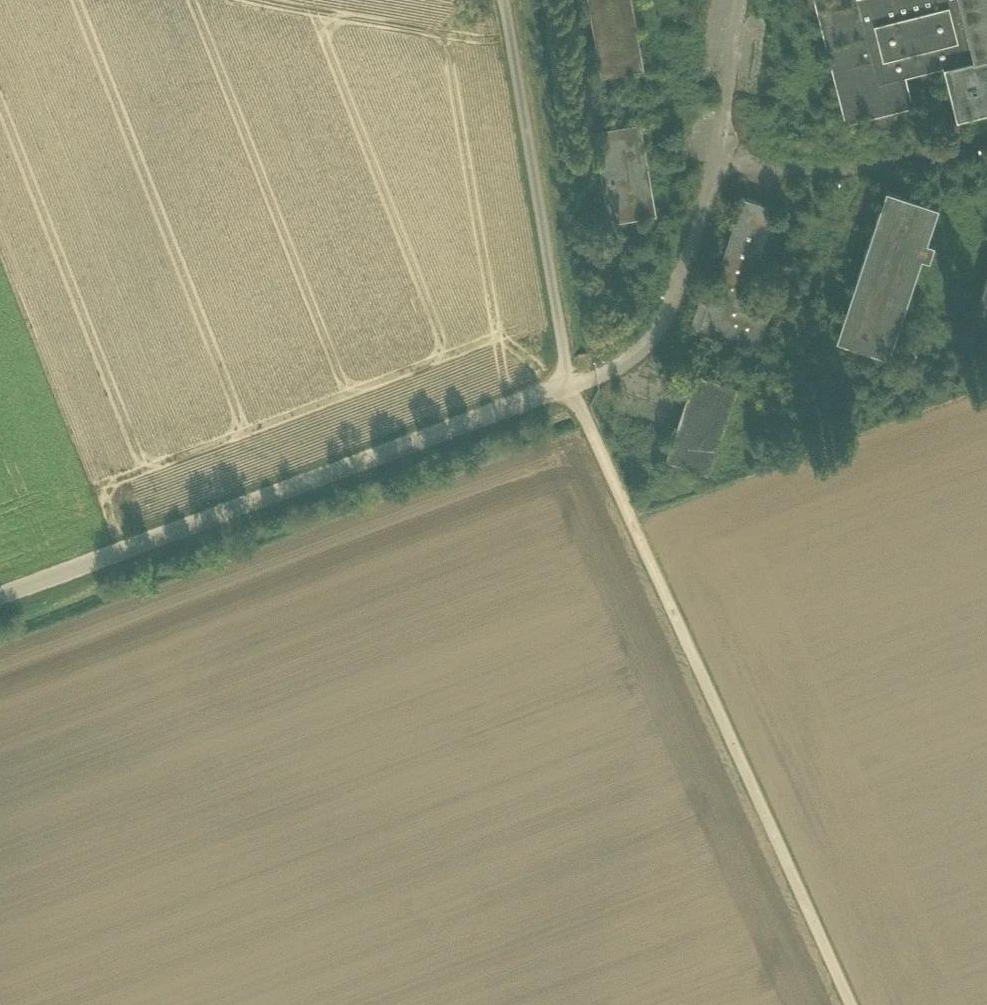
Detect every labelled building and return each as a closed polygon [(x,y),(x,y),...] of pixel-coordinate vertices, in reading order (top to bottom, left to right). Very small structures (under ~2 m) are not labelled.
[(956,118),(986,110),(986,0),(814,0),(845,122),(913,105),(905,75),(943,66),(956,118)] [(593,131),(609,222),(656,214),(641,123),(593,131)] [(836,339),(889,356),(921,257),(929,259),(934,243),(927,241),(938,206),(886,188),(836,339)] [(699,328),(758,347),(769,314),(743,306),(776,208),(742,197),(708,302),(699,299),(691,324),(699,327),(699,328)] [(986,302),(986,275),(979,299),(986,302)] [(666,460),(709,474),(738,387),(695,373),(666,460)]
